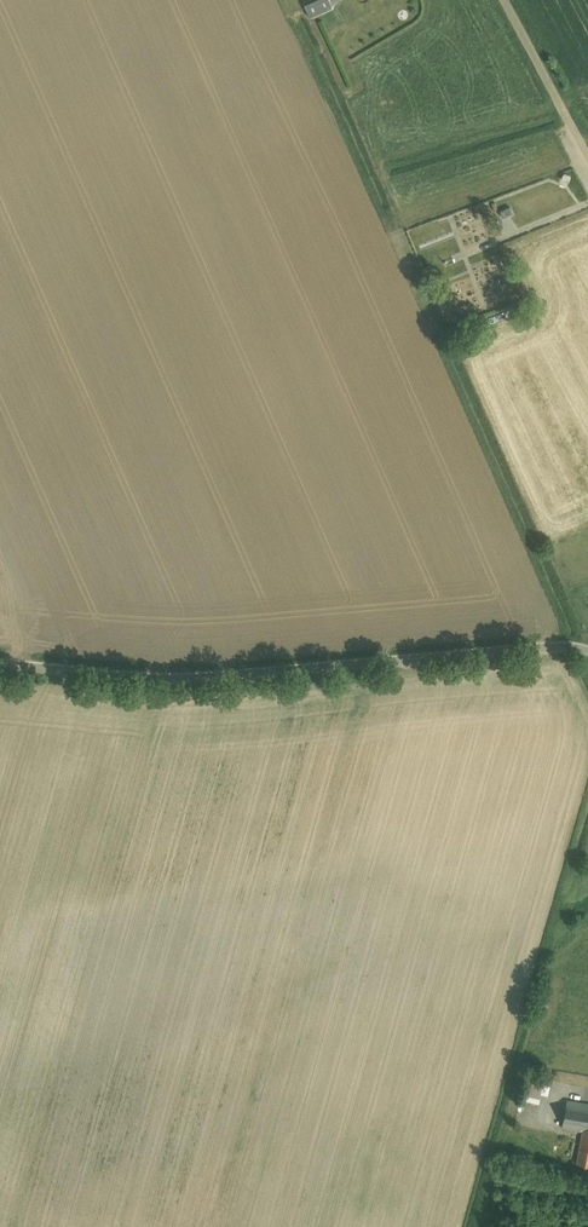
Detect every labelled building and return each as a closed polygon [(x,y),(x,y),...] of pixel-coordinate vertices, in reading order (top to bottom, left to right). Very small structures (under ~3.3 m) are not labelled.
[(312,15),(333,5),(331,0),(319,0),(308,5),(312,15)] [(544,1076),(528,1071),(522,1092),(538,1097),(544,1076)] [(557,1098),(553,1120),(578,1123),(573,1158),(587,1160),(587,1102),(557,1098)]
